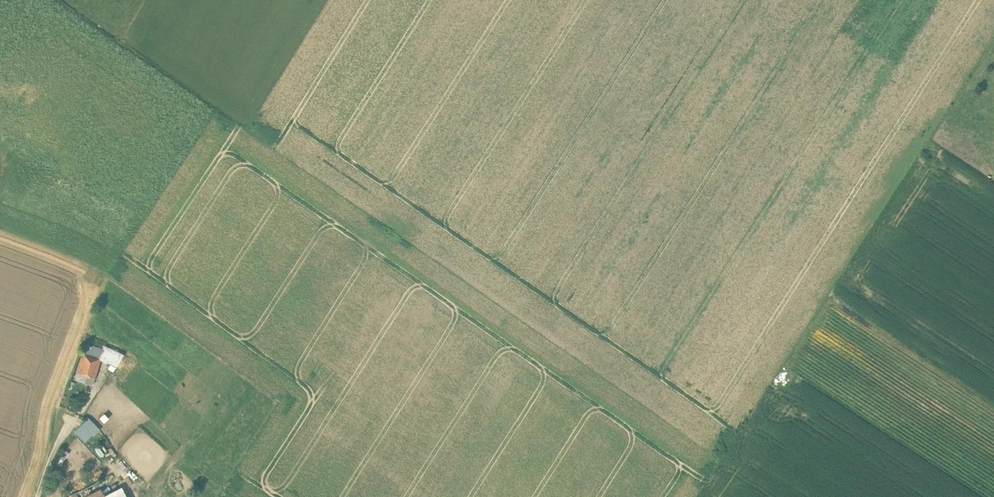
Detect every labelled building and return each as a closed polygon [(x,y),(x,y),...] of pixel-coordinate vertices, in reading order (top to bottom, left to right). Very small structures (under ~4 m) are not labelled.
[(104,350),(86,344),(86,347),(91,348),(89,354),(101,358),(104,350)] [(89,354),(84,353),(77,372),(87,376),(95,378),(101,358),(89,354)] [(95,378),(87,376),(85,383),(92,386),(95,378)] [(104,437),(87,419),(73,432),(91,450),(104,437)] [(68,496),(102,496),(105,496),(98,482),(68,496)]
